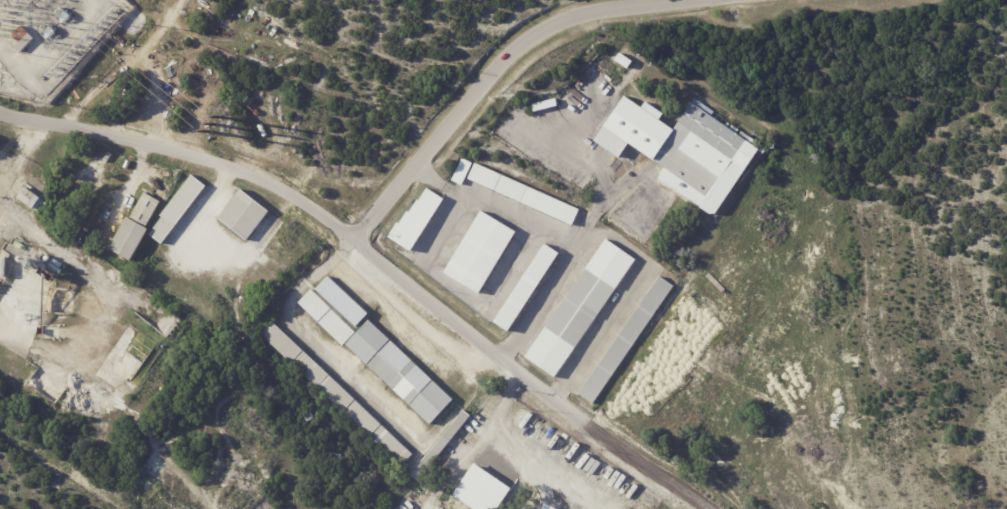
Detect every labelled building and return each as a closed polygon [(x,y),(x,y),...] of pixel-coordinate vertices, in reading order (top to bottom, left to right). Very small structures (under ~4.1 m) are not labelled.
[(8,40),(22,26),(35,39),(21,52),(8,40)] [(694,103),(762,150),(718,215),(713,215),(703,208),(710,198),(606,127),(627,97),(676,131),(694,103)] [(101,158),(107,163),(104,167),(98,162),(101,158)] [(473,163),(463,185),(453,181),(463,159),(473,163)] [(106,177),(101,181),(104,186),(95,193),(90,186),(79,194),(70,179),(96,162),(106,177)] [(581,210),(574,226),(469,179),(476,163),(581,210)] [(207,187),(162,244),(150,235),(164,217),(161,216),(193,176),(207,187)] [(42,199),(49,204),(41,214),(34,209),(33,209),(19,199),(27,188),(41,199),(41,198),(42,199)] [(444,199),(446,200),(413,252),(390,238),(399,224),(401,225),(409,212),(411,213),(419,201),(421,202),(428,189),(444,199)] [(271,212),(249,241),(220,219),(242,190),(271,212)] [(126,259),(111,250),(128,218),(131,220),(146,193),(161,202),(146,229),(149,230),(131,262),(126,259)] [(446,274),(483,212),(518,233),(481,295),(446,274)] [(557,378),(557,379),(527,358),(608,240),(638,260),(557,378)] [(561,254),(511,333),(496,323),(547,245),(561,254)] [(661,277),(674,286),(593,404),(580,394),(660,276),(661,277)] [(330,277),(370,314),(358,328),(317,290),(330,277)] [(312,290),(356,333),(344,347),(299,303),(312,290)] [(370,321),(455,401),(432,426),(347,346),(370,321)] [(414,456),(402,468),(261,335),(273,322),(414,456)] [(463,429),(420,482),(414,477),(466,412),(472,417),(463,429)]
